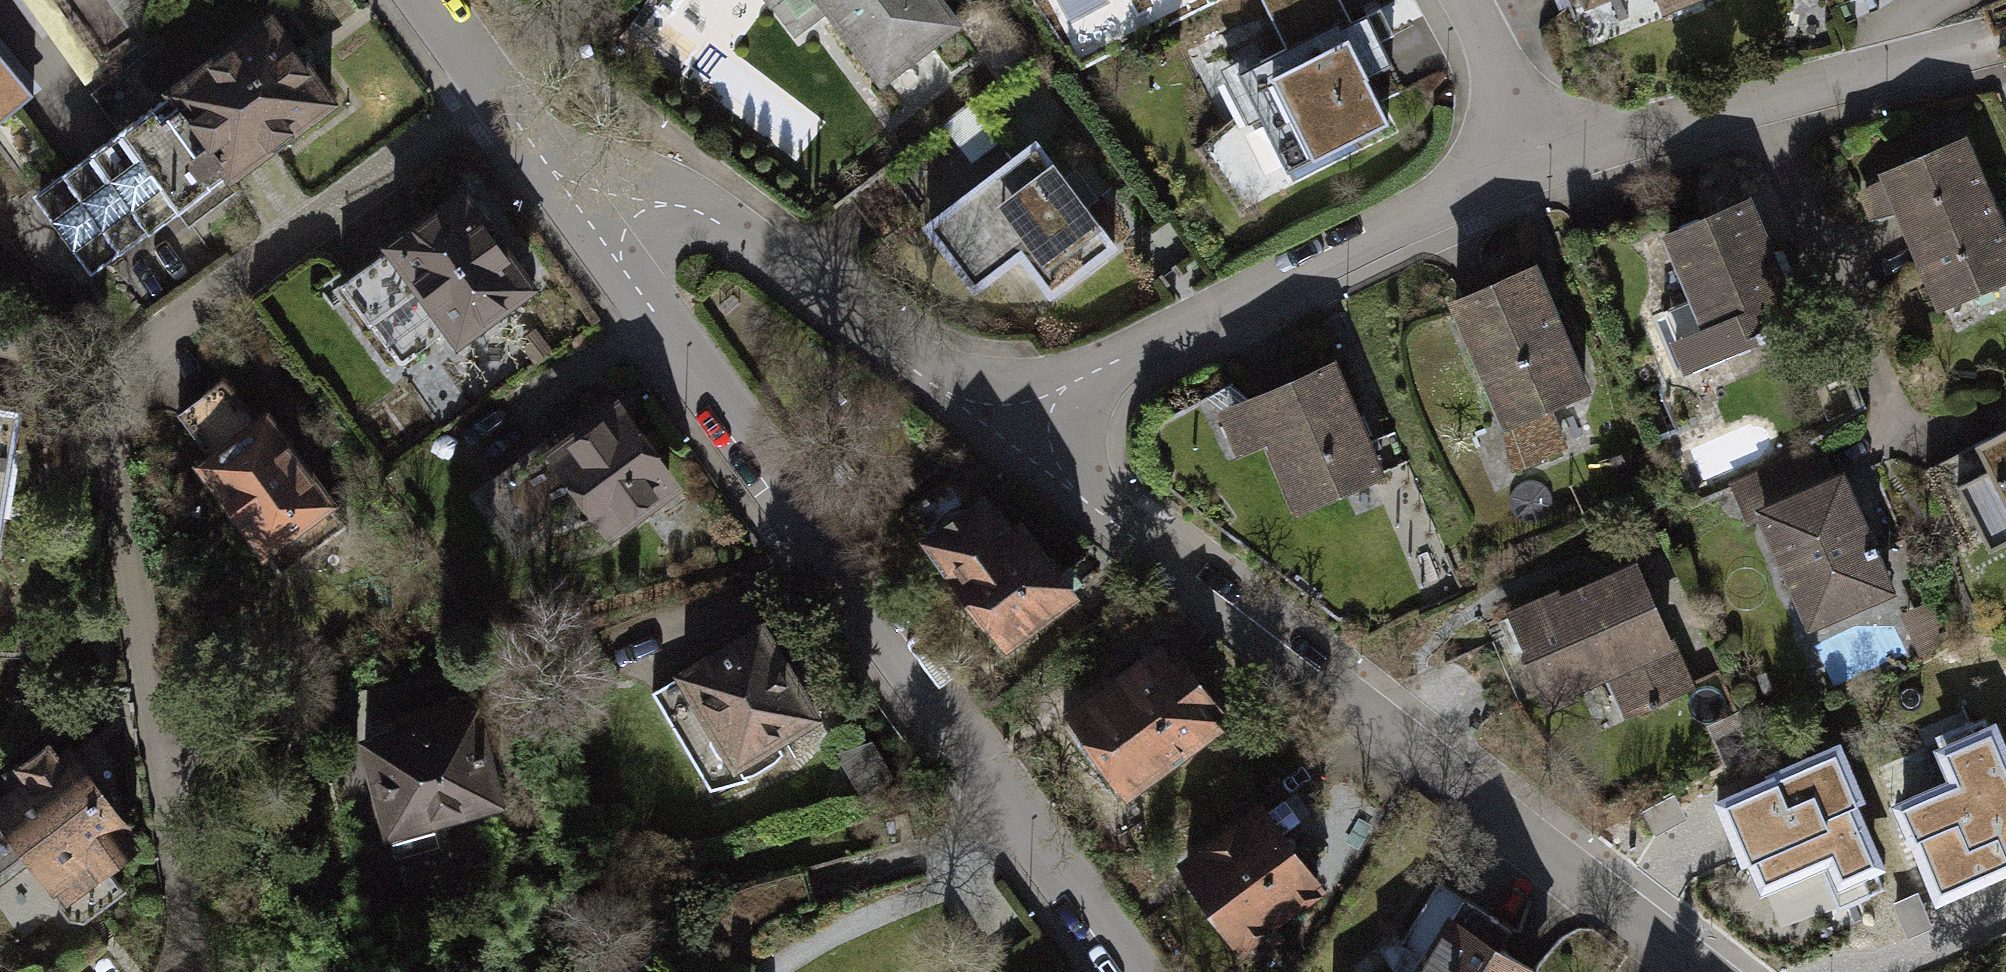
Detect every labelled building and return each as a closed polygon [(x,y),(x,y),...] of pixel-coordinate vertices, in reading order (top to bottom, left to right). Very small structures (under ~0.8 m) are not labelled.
[(754,23),(784,0),(736,0),(754,23)] [(867,98),(949,34),(923,0),(790,0),(867,98)] [(1574,15),(1612,0),(1568,0),(1574,15)] [(59,169),(30,192),(83,273),(118,248),(143,230),(174,208),(221,174),(243,159),(337,92),(274,3),(181,75),(159,91),(116,125),(86,148),(59,169)] [(834,118),(704,23),(696,33),(670,14),(651,40),(807,155),(834,118)] [(1340,25),(1182,103),(1219,179),(1266,156),(1287,198),(1399,143),(1340,25)] [(24,87),(0,58),(0,107),(24,87)] [(1970,131),(1880,173),(1899,219),(1991,182),(1970,131)] [(1103,245),(1024,142),(911,227),(957,287),(1010,248),(1042,291),(1103,245)] [(537,287),(460,179),(374,236),(384,250),(338,283),(384,343),(431,311),(455,342),(537,287)] [(1991,182),(1899,219),(1932,303),(2005,274),(2005,219),(1991,182)] [(1754,193),(1662,228),(1691,304),(1668,313),(1686,361),(1713,350),(1728,345),(1800,312),(1754,193)] [(1533,261),(1449,296),(1500,410),(1506,424),(1526,470),(1572,450),(1554,409),(1588,386),(1533,261)] [(1330,362),(1219,407),(1242,453),(1266,444),(1290,510),(1384,473),(1330,362)] [(349,509),(235,369),(168,423),(282,563),(349,509)] [(537,444),(465,489),(511,557),(580,511),(603,538),(682,489),(616,395),(554,434),(537,444)] [(22,409),(0,406),(0,530),(22,409)] [(1929,467),(1971,562),(1990,552),(2005,543),(2005,428),(1993,435),(1976,444),(1929,467)] [(1744,512),(1757,507),(1762,518),(1808,625),(1900,585),(1847,463),(1818,475),(1807,449),(1731,482),(1744,512)] [(984,484),(915,538),(1007,647),(1076,592),(984,484)] [(1630,554),(1508,608),(1546,694),(1607,668),(1626,718),(1692,685),(1630,554)] [(825,717),(764,615),(671,672),(672,678),(649,692),(707,791),(751,783),(746,772),(785,754),(779,743),(825,717)] [(1176,647),(1075,717),(1130,796),(1230,726),(1176,647)] [(477,699),(351,731),(378,838),(505,805),(477,699)] [(69,736),(32,768),(117,876),(134,864),(113,837),(133,822),(69,736)] [(32,768),(0,793),(0,824),(69,913),(117,876),(32,768)] [(1269,811),(1186,876),(1235,951),(1327,886),(1269,811)] [(1452,909),(1419,971),(1540,971),(1452,909)]
